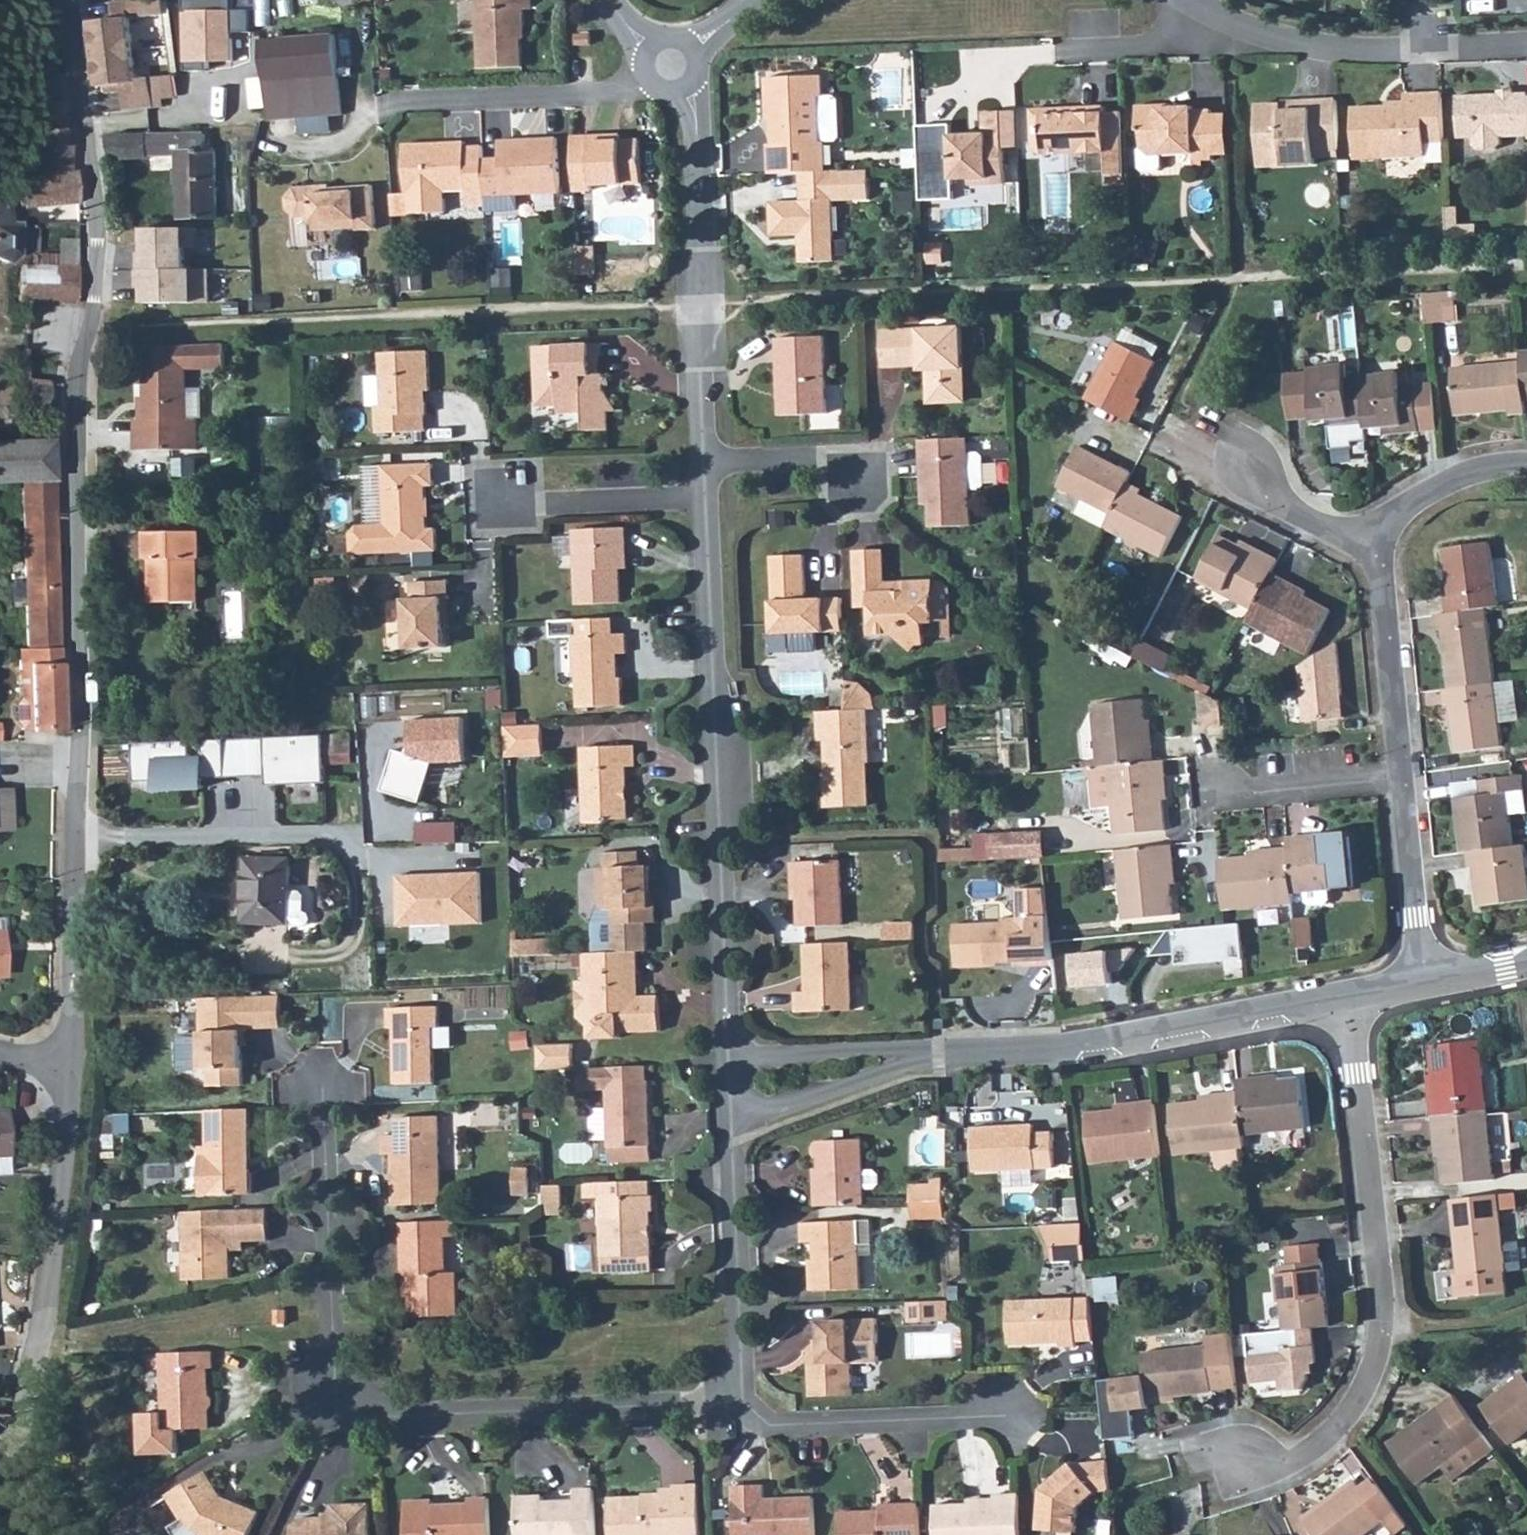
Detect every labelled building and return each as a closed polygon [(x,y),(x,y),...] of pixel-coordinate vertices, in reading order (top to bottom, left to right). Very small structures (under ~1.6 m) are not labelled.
[(134,56),(130,19),(165,15),(163,0),(136,0),(113,3),(115,19),(90,23),(94,62),(134,56)] [(185,64),(232,63),(231,0),(184,0),(185,64)] [(480,69),(523,67),(521,27),(526,27),(525,10),(533,9),(532,0),(477,0),(480,69)] [(577,35),(577,45),(592,45),(591,34),(577,35)] [(299,118),(330,116),(342,115),(336,35),(263,41),(270,121),(299,118)] [(134,56),(94,62),(97,87),(106,86),(107,94),(123,92),(125,112),(154,109),(151,79),(137,80),(134,56)] [(770,174),(800,173),(827,171),(826,142),(837,142),(841,137),(839,100),(835,96),(823,96),(822,75),(766,78),(767,120),(776,119),(776,129),(772,129),(773,145),(769,145),(770,174)] [(1499,94),(1504,99),(1511,99),(1514,94),(1514,90),(1499,90),(1499,94)] [(1441,93),(1404,94),(1405,102),(1387,102),(1387,111),(1380,111),(1380,107),(1352,108),(1354,160),(1426,157),(1425,143),(1444,142),(1441,93)] [(1457,96),(1459,139),(1474,138),(1474,146),(1479,150),(1497,149),(1502,144),(1501,137),(1526,136),(1526,93),(1514,94),(1511,99),(1504,99),(1499,94),(1457,96)] [(30,174),(33,194),(17,194),(17,205),(23,206),(23,208),(78,204),(75,170),(71,170),(72,146),(64,145),(65,101),(43,100),(41,172),(30,174)] [(1259,150),(1284,150),(1285,166),(1315,164),(1315,157),(1315,151),(1339,150),(1337,100),(1312,101),(1312,104),(1296,104),(1296,108),(1289,108),(1289,105),(1257,106),(1259,150)] [(1138,131),(1142,131),(1142,147),(1139,150),(1140,168),(1143,171),(1159,171),(1162,167),(1162,155),(1195,154),(1195,161),(1196,161),(1196,170),(1203,170),(1203,161),(1214,160),(1214,155),(1212,115),(1212,110),(1194,111),(1193,107),(1170,107),(1170,112),(1160,112),(1160,105),(1137,106),(1138,131)] [(1033,111),(1034,149),(1040,155),(1085,152),(1091,146),(1090,143),(1106,142),(1108,171),(1108,174),(1125,174),(1122,111),(1105,112),(1105,107),(1078,108),(1078,114),(1064,115),(1064,109),(1033,111)] [(955,203),(955,182),(972,181),(973,187),(1003,186),(1003,152),(1018,150),(1015,112),(981,115),(982,137),(953,138),(952,126),(918,128),(922,203),(955,203)] [(1212,115),(1214,155),(1229,155),(1227,115),(1212,115)] [(300,135),(331,133),(330,116),(299,118),(300,135)] [(206,134),(108,136),(112,161),(150,159),(149,156),(179,156),(180,219),(218,219),(217,151),(206,151),(206,134)] [(573,138),(575,192),(594,191),(594,186),(643,183),(641,141),(622,142),(609,142),(609,136),(573,138)] [(484,159),(485,190),(486,206),(486,212),(519,211),(518,195),(560,193),(558,139),(537,139),(536,144),(528,144),(527,140),(501,141),(501,159),(484,159)] [(1089,154),(1090,172),(1108,171),(1106,142),(1090,143),(1091,146),(1085,152),(1085,154),(1089,154)] [(446,148),(446,143),(404,145),(407,193),(409,193),(410,214),(446,212),(445,191),(468,191),(485,190),(484,159),(483,147),(466,148),(446,148)] [(1259,150),(1260,167),(1285,166),(1284,150),(1259,150)] [(800,173),(801,202),(771,203),(772,236),(800,235),(801,263),(835,262),(832,201),(870,199),(869,170),(827,171),(800,173)] [(312,187),(295,188),(287,197),(288,210),(297,218),(314,217),(315,231),(357,228),(357,230),(376,229),(373,186),(330,189),(330,194),(313,195),(312,187)] [(468,191),(469,207),(486,206),(485,190),(468,191)] [(5,262),(15,253),(34,253),(35,224),(35,223),(36,220),(34,217),(32,216),(24,216),(23,208),(23,206),(17,205),(8,205),(8,200),(0,200),(0,258),(5,262)] [(214,225),(146,227),(146,252),(142,252),(142,269),(191,269),(191,253),(215,253),(214,225)] [(594,247),(578,248),(579,276),(596,275),(594,247)] [(20,265),(19,302),(76,302),(77,266),(20,265)] [(191,269),(142,269),(139,269),(139,287),(147,287),(147,304),(226,304),(226,269),(191,269)] [(1425,294),(1428,324),(1456,321),(1454,293),(1425,294)] [(1121,337),(1157,355),(1163,342),(1127,325),(1121,337)] [(883,367),(928,365),(929,403),(965,402),(962,329),(882,332),(883,367)] [(779,389),(785,389),(786,399),(780,399),(780,416),(828,414),(824,337),(777,339),(779,389)] [(1086,399),(1131,422),(1138,408),(1134,406),(1156,362),(1116,341),(1086,399)] [(598,374),(597,344),(535,347),(538,407),(558,406),(558,414),(584,413),(585,431),(609,430),(609,412),(611,412),(611,402),(605,391),(599,392),(595,386),(595,376),(598,376),(598,374)] [(144,350),(145,398),(145,450),(197,450),(198,418),(187,418),(186,367),(226,367),(225,346),(144,350)] [(375,354),(378,433),(426,431),(424,391),(430,391),(428,351),(375,354)] [(1521,361),(1452,368),(1457,415),(1510,410),(1511,415),(1526,413),(1525,403),(1521,361)] [(1331,449),(1354,447),(1354,442),(1368,441),(1367,429),(1366,419),(1363,382),(1363,377),(1348,378),(1347,364),(1327,366),(1327,372),(1309,374),(1313,411),(1330,409),(1332,426),(1329,426),(1331,449)] [(1363,382),(1366,419),(1385,417),(1386,427),(1386,435),(1438,430),(1433,383),(1408,386),(1406,371),(1379,374),(1380,381),(1363,382)] [(598,376),(595,376),(595,386),(599,392),(605,391),(604,374),(598,374),(598,376)] [(1362,375),(1363,377),(1363,382),(1380,381),(1379,374),(1362,375)] [(26,380),(27,376),(20,375),(19,403),(50,405),(49,381),(26,380)] [(145,450),(145,398),(140,398),(140,421),(135,421),(135,450),(145,450)] [(1366,419),(1367,429),(1386,427),(1385,417),(1366,419)] [(0,439),(0,480),(20,480),(52,478),(51,435),(0,439)] [(921,440),(923,490),(930,490),(931,505),(932,527),(971,526),(970,489),(981,489),(984,485),(983,457),(979,453),(968,454),(968,438),(921,440)] [(1111,515),(1128,483),(1132,474),(1079,446),(1058,487),(1084,500),(1077,513),(1105,528),(1111,515)] [(434,464),(383,466),(385,528),(375,528),(375,525),(358,526),(351,534),(352,555),(437,551),(437,529),(427,529),(427,517),(427,516),(422,512),(423,505),(426,501),(426,499),(426,486),(435,486),(434,464)] [(52,478),(20,480),(27,648),(59,647),(52,478)] [(1105,528),(1162,557),(1183,517),(1139,495),(1142,490),(1128,483),(1111,515),(1105,528)] [(618,545),(626,545),(626,528),(575,530),(578,605),(621,603),(619,569),(618,545)] [(202,531),(147,533),(148,560),(152,560),(152,603),(198,602),(198,559),(202,559),(202,531)] [(1240,546),(1221,536),(1198,581),(1253,609),(1272,574),(1278,560),(1265,553),(1263,558),(1240,546)] [(1240,546),(1263,558),(1265,553),(1242,541),(1240,546)] [(1448,613),(1489,608),(1499,606),(1490,542),(1443,549),(1450,598),(1445,598),(1448,613)] [(618,545),(619,569),(627,569),(626,545),(618,545)] [(944,621),(950,621),(949,589),(942,583),(933,583),(933,582),(906,583),(906,592),(896,593),(896,589),(890,589),(885,584),(883,552),(855,553),(857,605),(871,604),(873,635),(896,634),(912,651),(924,644),(923,622),(944,621)] [(842,599),(806,601),(805,555),(772,557),(773,634),(791,634),(792,652),(817,651),(816,632),(843,631),(842,599)] [(1246,622),(1309,654),(1331,610),(1283,585),(1286,581),(1272,574),(1253,609),(1246,622)] [(405,600),(407,649),(446,647),(445,628),(443,600),(450,599),(449,581),(412,582),(412,600),(405,600)] [(443,600),(445,628),(451,627),(450,599),(443,600)] [(1435,615),(1437,631),(1445,630),(1448,655),(1445,655),(1450,689),(1495,683),(1500,682),(1489,608),(1448,613),(1435,615)] [(619,667),(618,654),(627,653),(627,634),(614,634),(613,618),(551,621),(552,638),(573,637),(574,677),(579,677),(579,708),(624,706),(622,678),(615,678),(614,671),(619,667)] [(1134,657),(1165,673),(1173,657),(1142,641),(1134,657)] [(1338,643),(1300,666),(1305,722),(1341,718),(1339,695),(1342,694),(1338,643)] [(27,648),(18,649),(19,669),(28,669),(29,696),(20,696),(14,704),(15,719),(21,727),(21,730),(62,729),(59,647),(27,648)] [(860,683),(845,680),(846,710),(867,709),(877,709),(873,695),(860,683)] [(1495,683),(1500,724),(1520,721),(1514,680),(1500,682),(1495,683)] [(1443,690),(1445,705),(1449,704),(1456,753),(1503,747),(1500,724),(1495,683),(1450,689),(1443,690)] [(1223,703),(1199,691),(1203,727),(1225,724),(1223,703)] [(1099,767),(1110,767),(1154,762),(1153,746),(1147,747),(1145,720),(1143,700),(1093,705),(1099,767)] [(817,712),(819,740),(825,740),(826,761),(831,760),(831,773),(827,773),(825,773),(826,808),(870,806),(868,763),(870,763),(867,709),(846,710),(817,712)] [(394,750),(382,791),(421,803),(434,763),(466,761),(464,718),(409,721),(410,743),(406,753),(394,750)] [(543,725),(506,726),(507,756),(544,755),(543,725)] [(324,735),(265,738),(267,786),(326,783),(324,735)] [(225,740),(179,742),(182,789),(204,788),(204,779),(227,778),(225,740)] [(179,742),(133,744),(135,782),(158,781),(159,791),(182,789),(179,742)] [(583,748),(586,824),(607,823),(610,820),(628,819),(626,767),(635,767),(635,746),(583,748)] [(1110,767),(1113,806),(1116,836),(1165,831),(1163,800),(1160,777),(1166,776),(1164,762),(1154,762),(1110,767)] [(1092,779),(1095,808),(1113,806),(1110,767),(1099,767),(1087,769),(1088,777),(1092,779)] [(1467,853),(1514,846),(1510,815),(1526,813),(1526,812),(1522,775),(1479,781),(1482,795),(1455,799),(1462,853),(1467,853)] [(9,830),(9,788),(0,788),(0,830),(9,830)] [(458,823),(418,823),(418,844),(458,843),(458,823)] [(992,834),(992,860),(1042,858),(1041,832),(992,834)] [(1355,887),(1350,837),(1329,839),(1303,842),(1302,837),(1287,838),(1288,848),(1292,892),(1305,891),(1306,901),(1311,906),(1327,904),(1330,900),(1329,889),(1355,887)] [(1117,851),(1124,920),(1174,915),(1171,884),(1168,861),(1174,860),(1172,845),(1117,851)] [(1469,868),(1473,867),(1479,906),(1526,900),(1526,860),(1525,845),(1514,846),(1467,853),(1469,868)] [(1219,860),(1224,910),(1294,903),(1292,892),(1288,848),(1272,850),(1273,855),(1249,857),(1219,860)] [(600,904),(592,925),(594,954),(638,952),(648,952),(647,923),(657,922),(656,906),(652,906),(651,866),(640,867),(639,852),(604,853),(604,869),(611,869),(612,879),(599,882),(600,904)] [(247,858),(245,923),(300,924),(305,927),(310,925),(313,919),(311,914),(306,912),(306,896),(302,892),(291,891),(292,859),(247,858)] [(792,879),(798,878),(798,900),(799,927),(843,925),(840,860),(792,863),(792,879)] [(481,873),(397,876),(399,926),(483,923),(481,873)] [(991,966),(991,959),(1014,958),(1015,967),(1031,967),(1054,966),(1053,960),(1045,888),(1017,889),(1018,918),(1002,918),(1002,923),(955,925),(956,967),(991,966)] [(1295,919),(1298,947),(1314,946),(1311,917),(1295,919)] [(885,941),(915,939),(914,923),(884,924),(885,941)] [(1240,924),(1174,930),(1176,965),(1244,960),(1240,924)] [(553,939),(513,940),(514,956),(554,955),(553,939)] [(807,981),(807,992),(796,993),(797,1012),(853,1010),(851,942),(805,945),(807,975),(810,975),(811,981),(807,981)] [(584,954),(585,981),(577,981),(579,1017),(592,1029),(592,1039),(621,1038),(621,1032),(661,1031),(660,997),(640,997),(635,997),(634,974),(639,974),(638,952),(594,954),(584,954)] [(1054,966),(1057,989),(1072,988),(1069,958),(1053,960),(1054,966)] [(280,995),(200,998),(201,1034),(178,1035),(180,1070),(202,1069),(202,1070),(209,1070),(210,1087),(244,1085),(241,1032),(247,1031),(246,1029),(282,1028),(280,995)] [(387,1009),(388,1028),(394,1028),(396,1085),(435,1083),(433,1028),(439,1027),(438,1007),(387,1009)] [(1431,1101),(1433,1116),(1487,1110),(1480,1041),(1430,1046),(1433,1075),(1436,1100),(1431,1101)] [(573,1044),(538,1045),(539,1070),(574,1069),(573,1044)] [(610,1138),(611,1162),(652,1161),(648,1081),(647,1081),(646,1066),(579,1069),(580,1090),(608,1089),(609,1108),(610,1138)] [(1238,1080),(1239,1093),(1244,1134),(1306,1128),(1300,1078),(1280,1080),(1254,1083),(1253,1078),(1238,1080)] [(1201,1102),(1171,1105),(1176,1155),(1245,1147),(1244,1134),(1239,1093),(1224,1094),(1225,1099),(1201,1102)] [(1116,1110),(1086,1113),(1091,1163),(1161,1156),(1155,1101),(1139,1102),(1140,1108),(1116,1110)] [(1115,1105),(1116,1110),(1140,1108),(1139,1102),(1115,1105)] [(592,1109),(593,1139),(610,1138),(609,1108),(592,1109)] [(208,1111),(210,1157),(202,1157),(204,1196),(253,1194),(249,1109),(208,1111)] [(1433,1116),(1434,1131),(1440,1130),(1442,1156),(1445,1185),(1495,1180),(1487,1110),(1433,1116)] [(382,1136),(383,1154),(393,1154),(395,1206),(442,1203),(437,1116),(397,1118),(398,1136),(382,1136)] [(1006,1126),(972,1128),(975,1171),(1055,1168),(1053,1132),(1034,1133),(1034,1125),(1017,1125),(1013,1130),(1007,1130),(1006,1126)] [(815,1190),(816,1206),(865,1204),(865,1189),(876,1189),(879,1184),(879,1175),(874,1171),(863,1171),(862,1139),(820,1141),(813,1148),(814,1155),(818,1158),(819,1159),(819,1169),(820,1190),(815,1190)] [(529,1168),(514,1169),(514,1195),(530,1194),(529,1168)] [(653,1271),(650,1212),(654,1212),(653,1196),(650,1196),(650,1182),(604,1184),(605,1198),(601,1198),(603,1273),(653,1271)] [(604,1184),(585,1184),(586,1198),(601,1198),(605,1198),(604,1184)] [(911,1185),(912,1202),(944,1201),(943,1184),(911,1185)] [(562,1185),(544,1186),(545,1208),(563,1208),(562,1185)] [(912,1202),(913,1219),(944,1218),(944,1201),(912,1202)] [(184,1211),(187,1281),(232,1279),(231,1251),(238,1250),(237,1242),(270,1240),(268,1207),(184,1211)] [(1500,1209),(1453,1215),(1461,1276),(1456,1276),(1459,1297),(1507,1292),(1505,1272),(1524,1270),(1521,1242),(1503,1243),(1500,1209)] [(811,1272),(812,1291),(861,1289),(858,1244),(872,1244),(871,1220),(801,1223),(802,1242),(815,1242),(816,1272),(811,1272)] [(404,1276),(410,1276),(410,1297),(411,1317),(459,1315),(457,1273),(447,1273),(445,1237),(455,1237),(454,1221),(402,1223),(402,1239),(404,1276)] [(1059,1226),(1060,1246),(1084,1245),(1081,1225),(1059,1226)] [(1041,1227),(1053,1246),(1060,1246),(1059,1226),(1041,1227)] [(1284,1331),(1313,1328),(1330,1326),(1323,1262),(1321,1262),(1319,1243),(1287,1247),(1289,1265),(1277,1266),(1284,1331)] [(1060,1246),(1053,1246),(1053,1262),(1086,1260),(1084,1245),(1060,1246)] [(1090,1298),(1008,1301),(1009,1345),(1061,1342),(1061,1347),(1077,1347),(1077,1342),(1094,1341),(1090,1298)] [(909,1303),(910,1322),(950,1321),(949,1301),(909,1303)] [(276,1310),(277,1325),(287,1325),(287,1310),(276,1310)] [(816,1355),(810,1355),(812,1396),(854,1396),(852,1363),(879,1362),(878,1319),(821,1321),(822,1340),(823,1355),(816,1355)] [(1316,1363),(1313,1328),(1284,1331),(1286,1346),(1249,1350),(1252,1383),(1280,1380),(1281,1392),(1303,1389),(1310,1378),(1308,1364),(1316,1363)] [(1232,1334),(1206,1336),(1207,1346),(1143,1353),(1148,1398),(1212,1391),(1212,1386),(1237,1384),(1232,1334)] [(213,1351),(163,1354),(165,1413),(142,1413),(142,1444),(152,1454),(178,1453),(178,1429),(211,1428),(210,1410),(213,1405),(213,1401),(213,1397),(210,1393),(208,1368),(214,1368),(213,1351)] [(1511,1396),(1526,1384),(1526,1377),(1524,1374),(1505,1388),(1511,1396)] [(1482,1407),(1511,1444),(1526,1432),(1526,1384),(1511,1396),(1505,1388),(1482,1407)] [(1391,1448),(1418,1484),(1443,1465),(1454,1480),(1494,1450),(1454,1394),(1427,1414),(1431,1418),(1391,1448)] [(1040,1494),(1038,1530),(1076,1532),(1078,1507),(1095,1492),(1110,1490),(1107,1461),(1072,1464),(1070,1463),(1045,1485),(1047,1488),(1040,1494)] [(184,1520),(172,1528),(177,1534),(201,1534),(203,1529),(217,1534),(251,1534),(260,1513),(222,1497),(207,1471),(168,1496),(184,1520)] [(1355,1479),(1341,1489),(1344,1493),(1304,1522),(1314,1534),(1366,1534),(1384,1521),(1394,1534),(1396,1534),(1408,1526),(1378,1484),(1364,1493),(1361,1488),(1355,1479)] [(1361,1488),(1364,1493),(1378,1484),(1374,1479),(1361,1488)] [(674,1486),(674,1494),(644,1495),(644,1498),(609,1499),(611,1534),(701,1534),(699,1485),(674,1486)] [(736,1534),(816,1534),(814,1498),(765,1500),(765,1485),(734,1486),(736,1534)] [(517,1498),(518,1534),(595,1534),(594,1489),(575,1490),(576,1506),(544,1507),(544,1497),(517,1498)] [(934,1505),(936,1534),(1020,1534),(1019,1494),(995,1495),(995,1503),(934,1505)] [(469,1499),(470,1504),(435,1505),(434,1501),(407,1502),(409,1534),(490,1534),(488,1498),(469,1499)] [(294,1534),(371,1534),(370,1504),(333,1505),(333,1517),(301,1518),(294,1526),(294,1534)] [(881,1505),(881,1511),(840,1512),(841,1534),(921,1534),(919,1504),(881,1505)]
